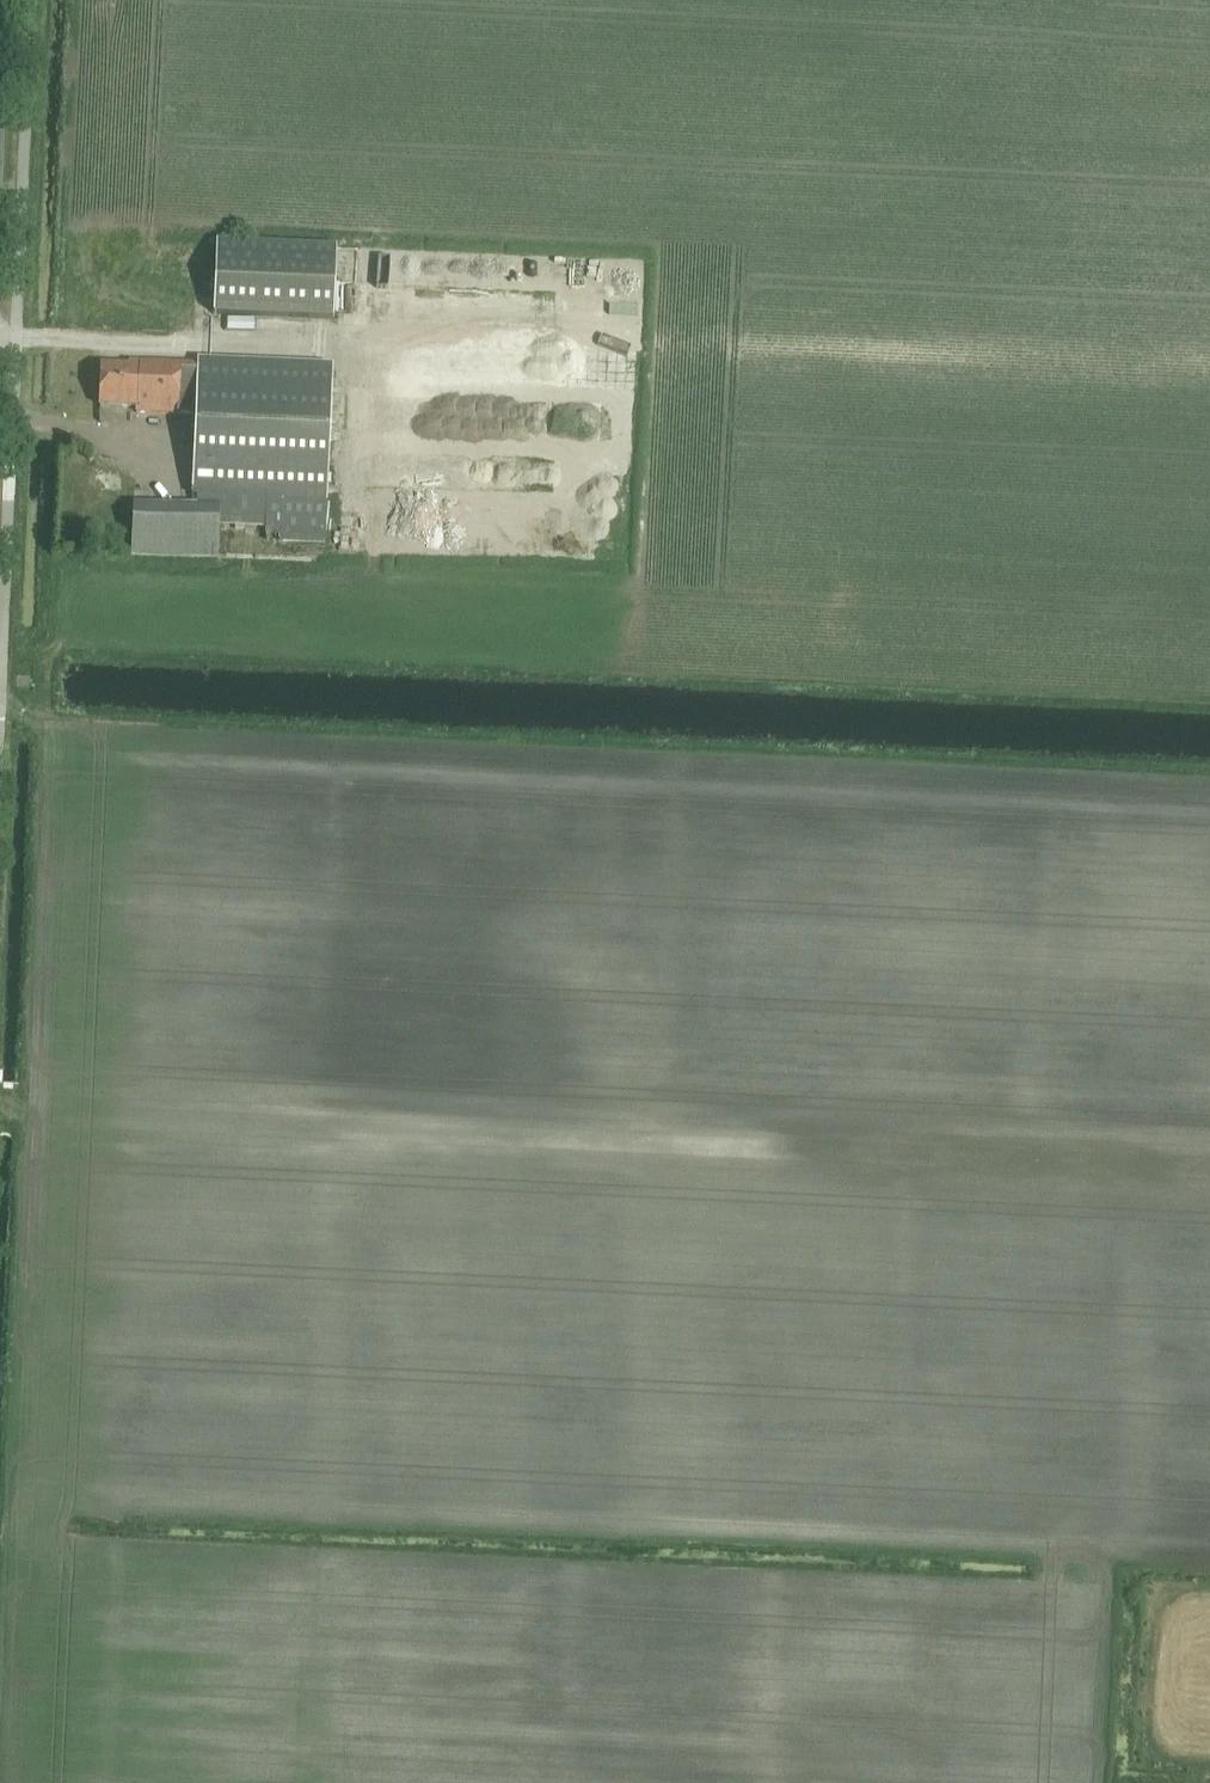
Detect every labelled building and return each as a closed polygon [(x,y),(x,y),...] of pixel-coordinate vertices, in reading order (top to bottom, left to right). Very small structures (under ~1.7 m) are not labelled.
[(333,318),(336,246),(217,241),(214,313),(333,318)] [(379,250),(363,250),(363,280),(379,280),(379,250)] [(129,366),(101,365),(99,405),(137,407),(137,412),(196,415),(193,495),(220,496),(219,526),(281,528),(282,498),(325,500),(331,366),(199,360),(199,364),(154,362),(154,364),(129,363),(129,366)] [(218,506),(133,504),(131,554),(217,557),(218,506)]
